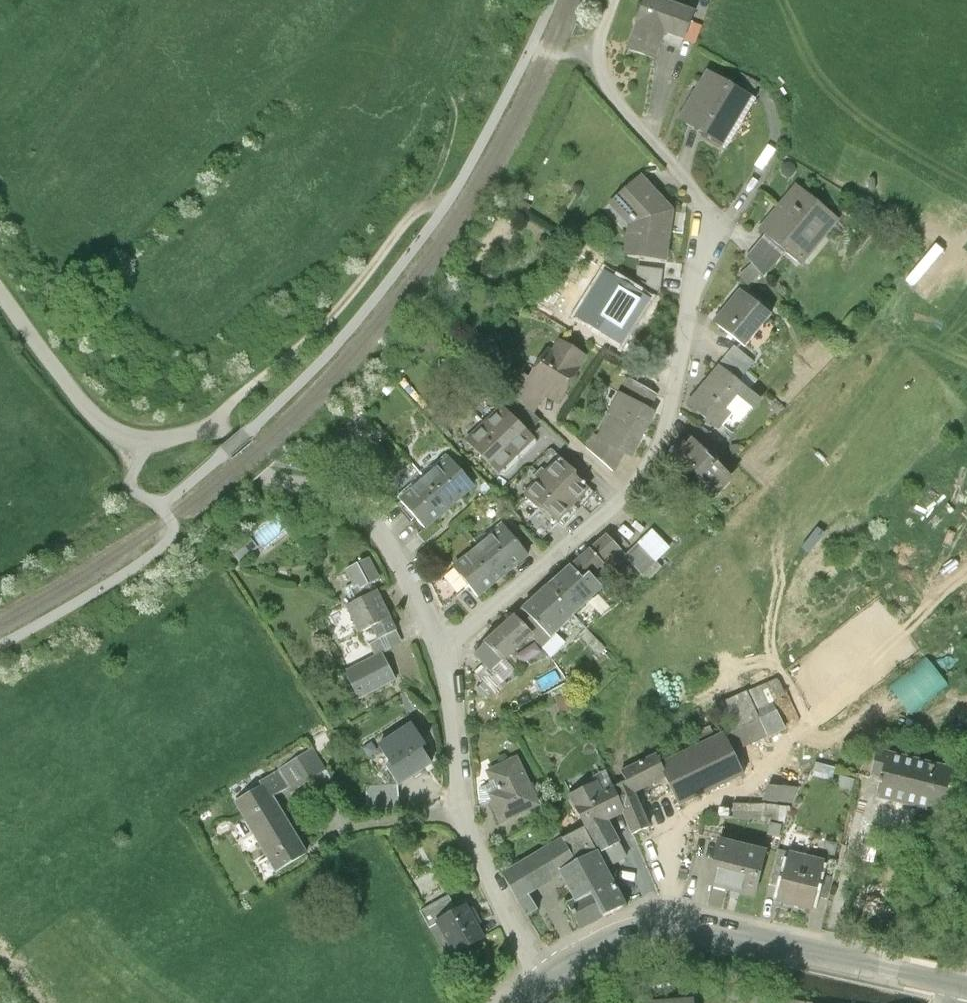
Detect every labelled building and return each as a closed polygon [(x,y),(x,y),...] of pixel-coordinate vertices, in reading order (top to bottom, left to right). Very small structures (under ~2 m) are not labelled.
[(662,0),(647,0),(629,49),(656,59),(662,43),(667,31),(686,38),(696,12),(663,0),(662,0)] [(682,50),(686,38),(667,31),(662,43),(682,50)] [(753,98),(710,73),(683,120),(725,145),(753,98)] [(612,204),(632,225),(628,256),(669,261),(675,212),(643,176),(612,204)] [(840,222),(798,187),(762,230),(768,235),(789,252),(804,265),(840,222)] [(763,275),(766,279),(789,252),(768,235),(749,259),(754,265),(763,275)] [(749,287),(763,275),(754,265),(741,277),(749,287)] [(638,267),(636,278),(661,295),(664,270),(638,267)] [(652,303),(608,275),(580,318),(624,347),(652,303)] [(774,317),(743,291),(717,323),(748,348),(774,317)] [(592,361),(557,340),(531,384),(565,405),(592,361)] [(737,348),(721,368),(741,384),(756,364),(737,348)] [(741,384),(721,368),(690,407),(722,432),(733,418),(727,413),(739,398),(746,388),(741,384)] [(620,395),(624,396),(601,440),(624,452),(634,457),(657,414),(643,407),(651,392),(628,379),(620,395)] [(397,390),(390,382),(381,391),(387,398),(397,390)] [(766,403),(746,388),(739,398),(758,413),(766,403)] [(509,414),(493,429),(519,458),(536,442),(509,414)] [(519,458),(493,429),(475,446),(502,474),(519,458)] [(594,436),(587,449),(613,472),(624,452),(601,440),(594,436)] [(347,447),(337,438),(328,448),(339,457),(347,447)] [(737,483),(692,439),(676,456),(721,500),(737,483)] [(451,460),(426,481),(453,511),(477,490),(451,460)] [(591,492),(560,462),(528,496),(542,509),(559,525),(591,492)] [(429,532),(453,511),(426,481),(402,502),(429,532)] [(544,542),(559,525),(542,509),(526,526),(544,542)] [(507,531),(481,552),(505,581),(531,560),(507,531)] [(671,552),(654,534),(627,560),(644,578),(671,552)] [(608,537),(572,569),(587,585),(594,579),(623,553),(608,537)] [(481,600),(505,581),(481,552),(458,571),(471,587),(481,600)] [(349,573),(359,592),(381,581),(372,562),(349,573)] [(572,569),(550,589),(577,620),(606,593),(594,579),(587,585),(572,569)] [(456,599),(471,587),(458,571),(443,583),(456,599)] [(557,638),(577,620),(550,589),(524,612),(552,643),(557,638)] [(397,632),(378,595),(351,609),(370,646),(397,632)] [(524,612),(517,619),(533,638),(551,658),(564,646),(557,638),(552,643),(524,612)] [(493,674),(533,638),(517,619),(477,655),(485,665),(493,674)] [(404,645),(397,632),(370,646),(377,658),(382,655),(404,645)] [(395,681),(382,655),(377,658),(344,675),(357,700),(395,681)] [(485,665),(475,674),(492,693),(503,684),(493,674),(485,665)] [(723,728),(656,763),(670,789),(681,809),(756,771),(747,753),(794,729),(769,680),(713,709),(723,728)] [(573,697),(559,700),(562,714),(576,711),(573,697)] [(413,726),(379,748),(390,765),(386,768),(398,786),(431,764),(421,748),(425,745),(413,726)] [(260,783),(263,788),(266,786),(273,798),(289,789),(292,793),(327,772),(314,750),(260,783)] [(955,773),(877,752),(870,777),(883,780),(878,798),(943,815),(955,773)] [(542,808),(519,760),(489,774),(498,794),(490,798),(504,826),(542,808)] [(656,763),(627,779),(640,804),(670,789),(656,763)] [(652,825),(640,804),(627,779),(610,788),(626,816),(636,834),(652,825)] [(564,839),(578,863),(601,850),(612,870),(632,858),(613,823),(626,816),(610,788),(604,791),(599,782),(573,796),(589,825),(564,839)] [(760,783),(759,802),(732,801),(732,817),(789,818),(790,784),(760,783)] [(263,788),(238,803),(280,871),(308,854),(273,798),(266,786),(263,788)] [(398,786),(366,789),(368,812),(400,809),(398,786)] [(934,818),(919,814),(914,832),(929,836),(934,818)] [(541,909),(533,896),(565,879),(576,899),(569,903),(584,931),(631,905),(612,870),(601,850),(578,863),(564,839),(503,872),(528,917),(541,909)] [(767,857),(719,845),(709,886),(758,898),(767,857)] [(769,887),(780,889),(788,855),(777,852),(769,887)] [(777,901),(794,905),(806,859),(788,855),(780,889),(777,901)] [(824,863),(806,859),(794,905),(813,910),(815,899),(821,876),(824,863)] [(826,901),(831,879),(821,876),(815,899),(826,901)] [(430,927),(438,923),(458,912),(450,896),(422,911),(430,927)] [(488,941),(469,906),(458,912),(438,923),(455,955),(457,958),(488,941)] [(448,959),(455,955),(438,923),(430,927),(448,959)]
